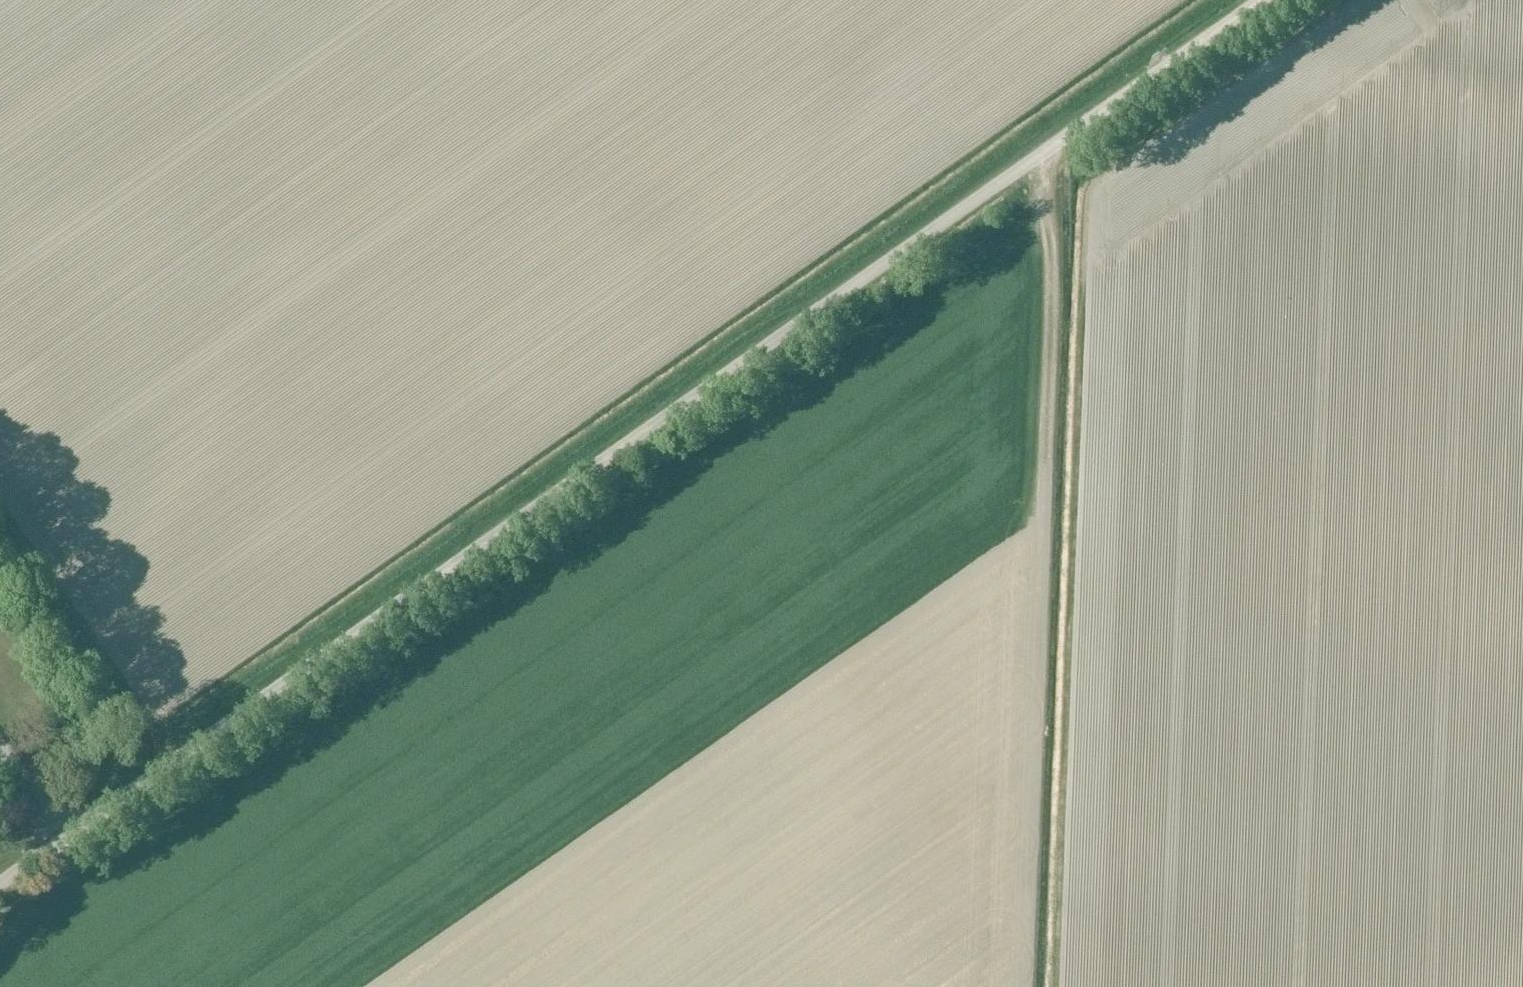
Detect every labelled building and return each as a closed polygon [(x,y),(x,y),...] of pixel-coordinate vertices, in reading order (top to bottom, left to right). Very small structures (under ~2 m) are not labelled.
[(597,449),(581,455),(585,466),(602,459),(597,449)]
